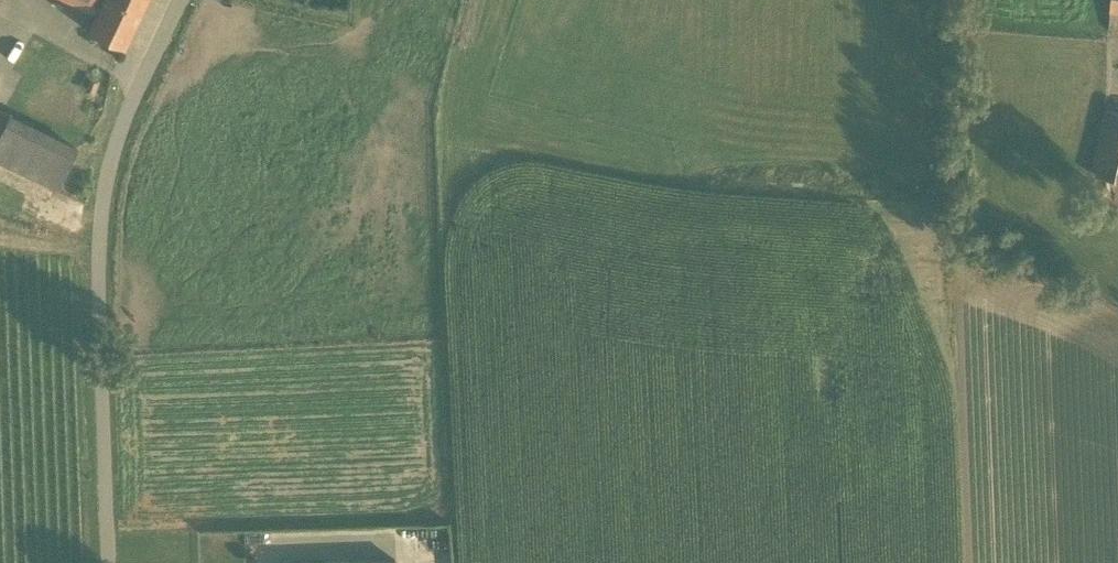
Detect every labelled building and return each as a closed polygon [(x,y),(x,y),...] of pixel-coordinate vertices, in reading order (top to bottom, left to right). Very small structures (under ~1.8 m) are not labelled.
[(85,9),(89,0),(66,0),(85,9)] [(147,0),(93,0),(103,5),(90,32),(124,48),(147,0)] [(1109,28),(1117,28),(1117,0),(1111,0),(1109,28)] [(1086,174),(1117,180),(1117,112),(1100,108),(1086,174)] [(57,189),(72,156),(5,123),(9,116),(0,112),(0,162),(57,189)]
